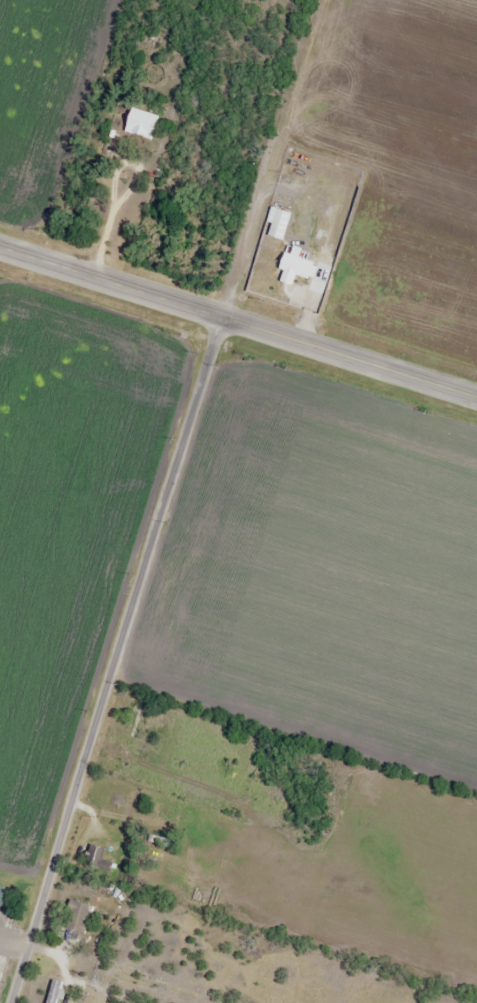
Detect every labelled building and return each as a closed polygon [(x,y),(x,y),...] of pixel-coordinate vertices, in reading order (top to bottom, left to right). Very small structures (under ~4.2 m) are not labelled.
[(142,43),(153,49),(159,39),(148,33),(142,43)] [(125,132),(143,132),(143,115),(125,115),(125,132)] [(289,213),(271,208),(262,235),(280,241),(289,213)] [(314,264),(295,259),(298,251),(290,249),(289,255),(280,253),(275,273),(310,282),(314,264)] [(102,861),(104,848),(86,845),(81,868),(107,873),(109,862),(102,861)] [(80,934),(88,906),(69,901),(61,929),(80,934)]
